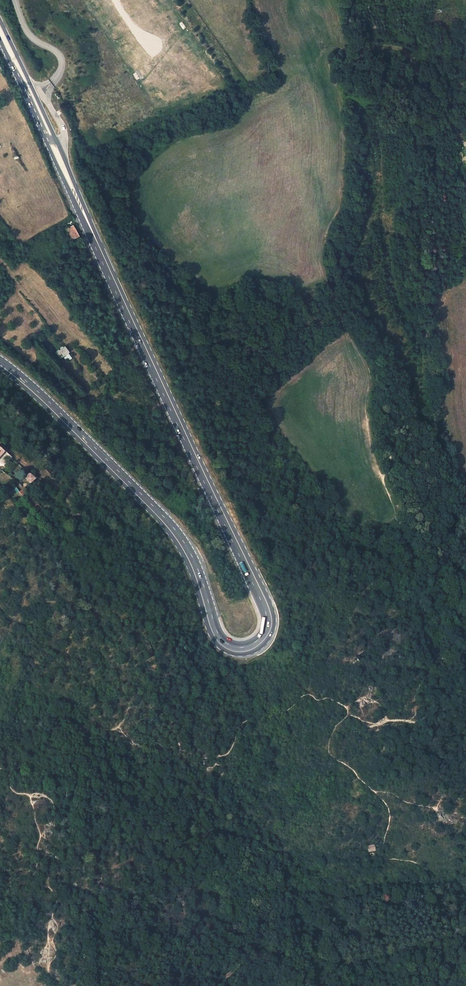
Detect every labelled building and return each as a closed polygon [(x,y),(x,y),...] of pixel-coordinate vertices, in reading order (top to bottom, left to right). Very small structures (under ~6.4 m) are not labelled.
[(92,14),(96,20),(104,16),(99,9),(92,14)] [(111,42),(117,38),(113,31),(107,36),(111,42)] [(180,41),(184,48),(191,45),(187,38),(180,41)] [(122,55),(127,50),(124,46),(118,51),(122,55)] [(163,56),(168,61),(174,56),(168,50),(163,56)] [(133,74),(140,70),(136,63),(129,67),(133,74)] [(139,82),(146,78),(142,72),(135,76),(139,82)] [(193,85),(186,88),(189,95),(196,92),(193,85)] [(152,96),(158,102),(163,97),(158,91),(152,96)] [(63,346),(58,350),(62,354),(63,356),(68,352),(63,346)] [(0,449),(0,457),(7,463),(12,458),(5,451),(4,452),(0,449)] [(26,475),(28,477),(26,479),(30,483),(35,479),(29,473),(26,475)] [(24,488),(20,492),(36,511),(40,508),(24,488)]
